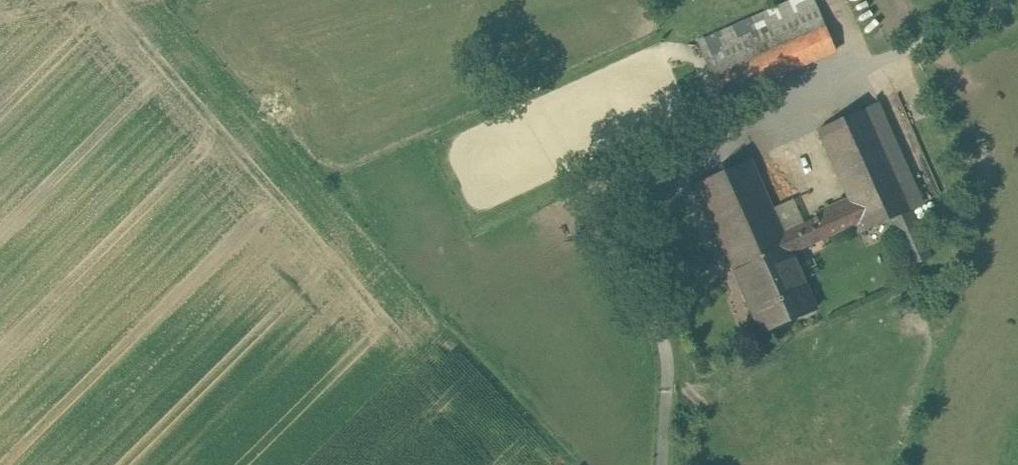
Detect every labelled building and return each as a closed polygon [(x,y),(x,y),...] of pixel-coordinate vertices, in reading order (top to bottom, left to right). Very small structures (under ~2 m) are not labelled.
[(729,33),(738,52),(819,15),(814,0),(805,0),(729,33)] [(819,15),(738,52),(753,86),(834,49),(819,15)] [(753,86),(738,52),(705,66),(726,113),(758,98),(753,86)] [(818,129),(846,191),(851,204),(859,222),(863,231),(910,210),(867,113),(865,109),(818,129)] [(815,308),(790,252),(782,234),(749,160),(666,197),(691,252),(720,239),(761,332),(815,308)] [(817,204),(823,216),(851,204),(846,191),(817,204)] [(823,216),(782,234),(790,252),(859,222),(851,204),(823,216)] [(931,257),(916,222),(896,231),(911,266),(931,257)]
